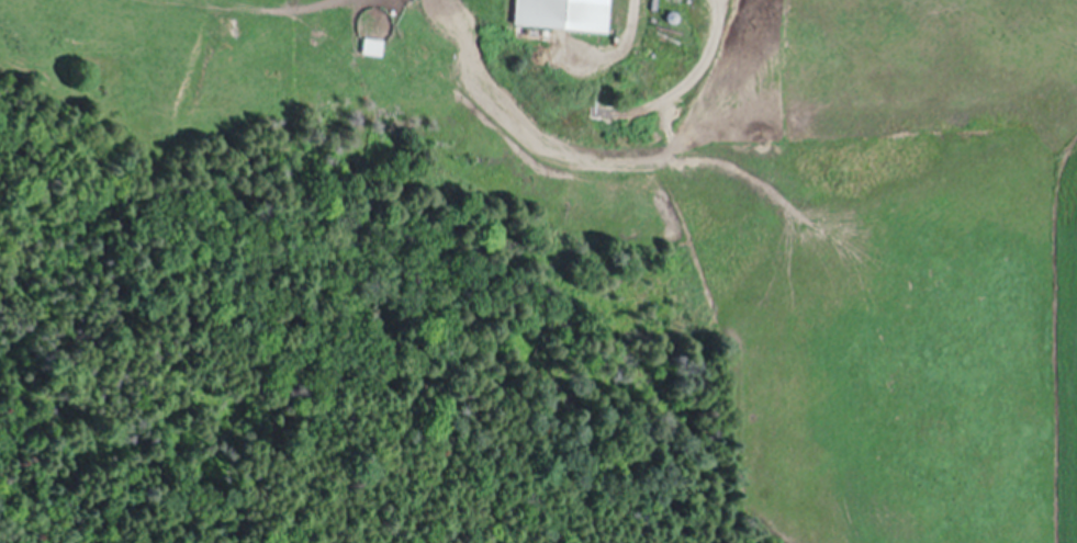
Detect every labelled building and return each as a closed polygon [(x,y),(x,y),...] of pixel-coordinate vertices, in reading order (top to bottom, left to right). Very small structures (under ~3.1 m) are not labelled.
[(514,20),(516,0),(613,0),(610,30),(514,20)] [(673,8),(674,8),(675,8),(676,9),(677,9),(678,10),(678,11),(680,12),(680,13),(680,14),(680,15),(678,16),(678,18),(677,19),(676,19),(675,20),(674,20),(673,20),(672,20),(671,20),(671,19),(670,19),(669,18),(667,16),(667,15),(667,14),(667,13),(667,12),(667,11),(669,10),(670,9),(671,8),(672,8),(673,8)] [(385,34),(383,50),(364,48),(367,32),(385,34)]
